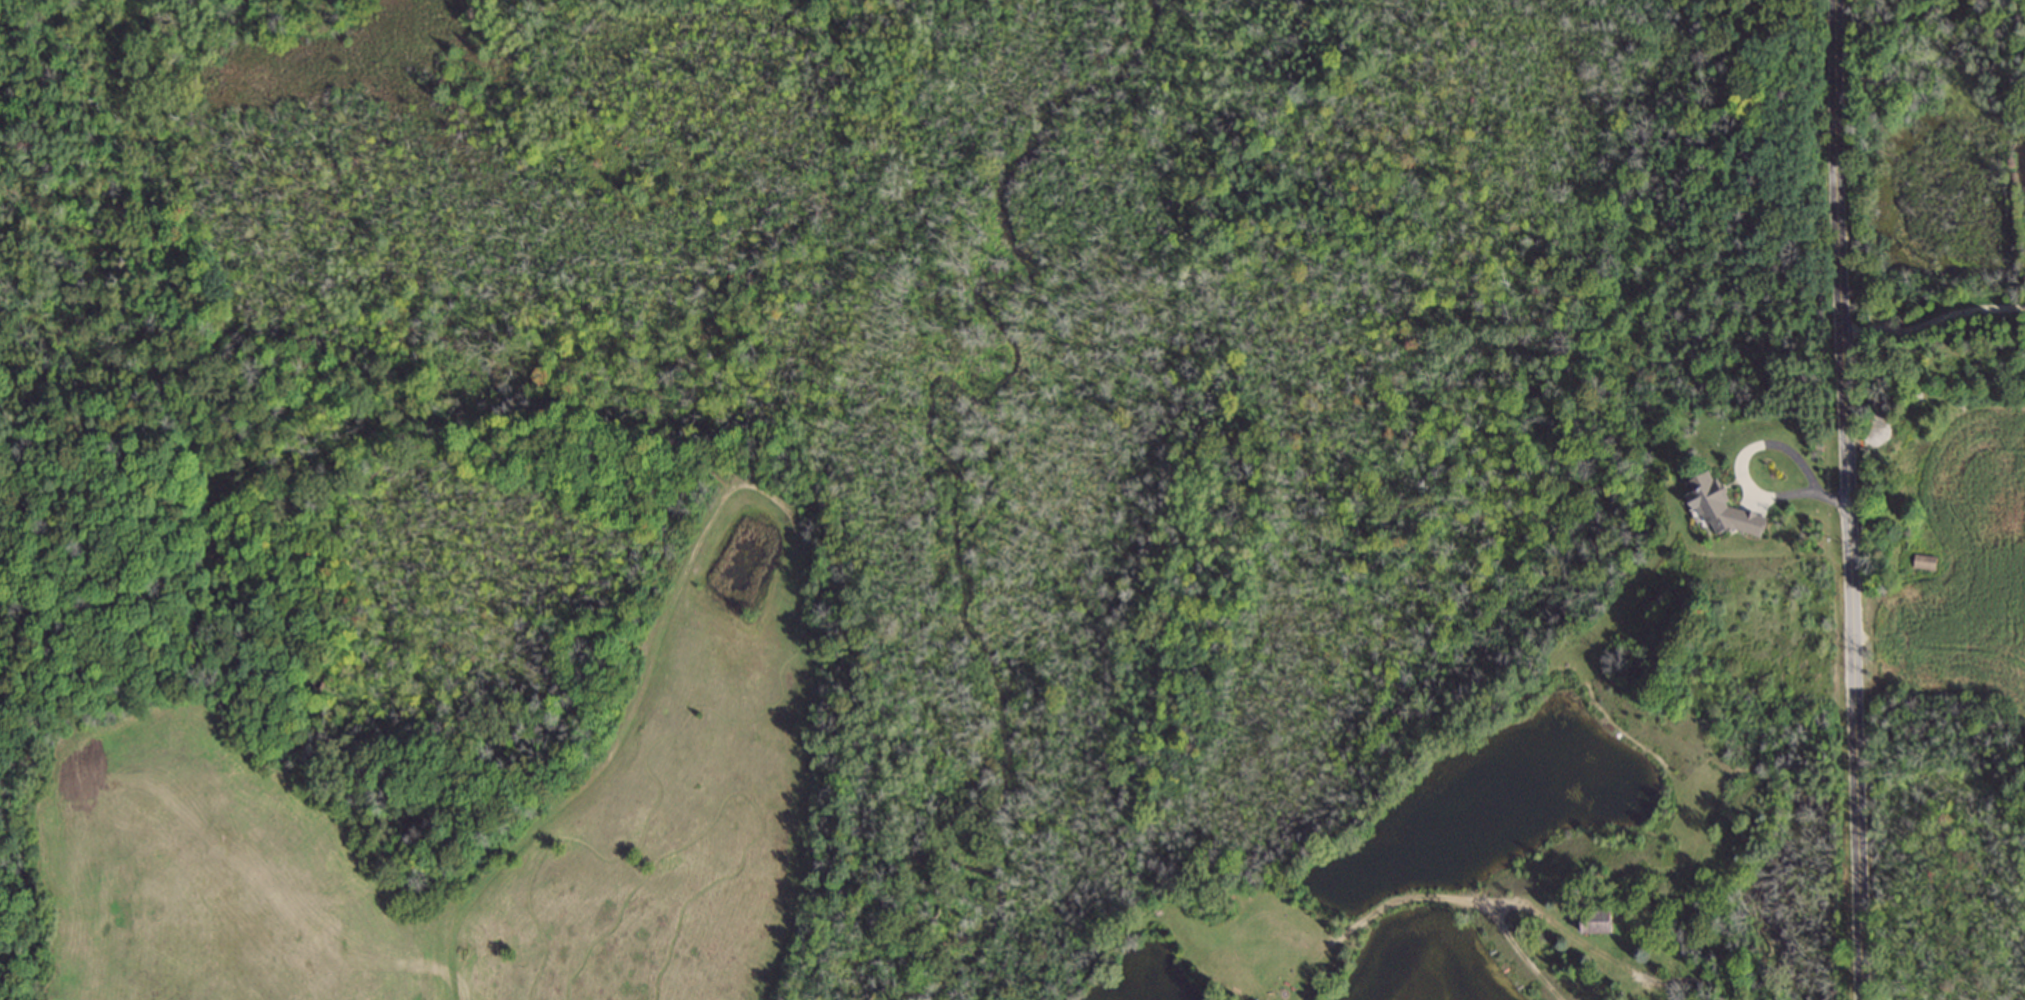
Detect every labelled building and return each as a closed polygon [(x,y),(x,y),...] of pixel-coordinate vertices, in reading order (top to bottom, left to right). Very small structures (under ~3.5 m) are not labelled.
[(1772,519),(1730,506),(1726,485),(1715,482),(1712,469),(1698,472),(1693,489),(1694,491),(1694,492),(1699,521),(1715,526),(1716,534),(1737,530),(1766,539),(1772,519)] [(1936,558),(1912,556),(1911,570),(1935,573),(1936,558)] [(1588,913),(1588,936),(1617,936),(1617,913),(1588,913)] [(1702,939),(1679,939),(1679,958),(1702,958),(1702,939)]
